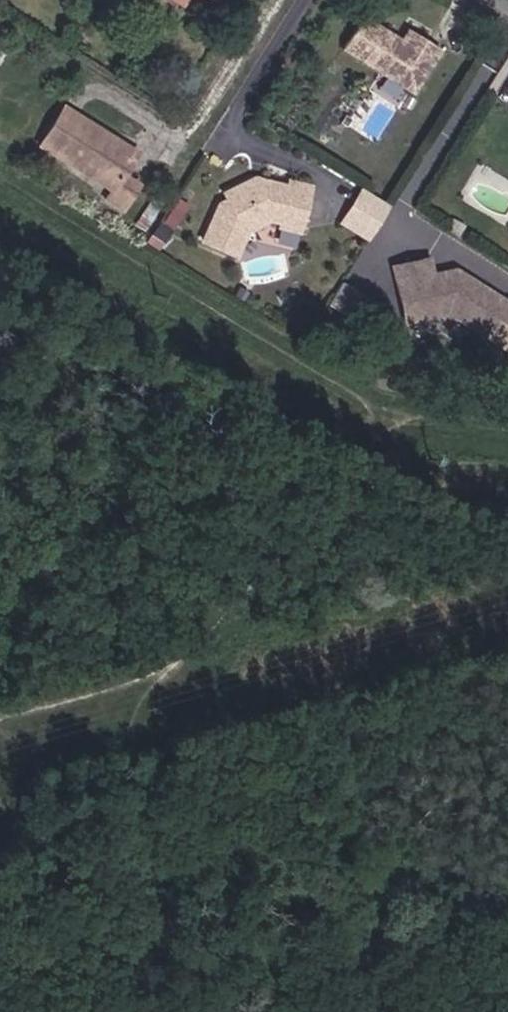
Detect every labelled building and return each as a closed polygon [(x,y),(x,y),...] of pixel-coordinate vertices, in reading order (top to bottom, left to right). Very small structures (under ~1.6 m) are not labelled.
[(340,17),(411,63),(440,19),(410,0),(403,0),(398,8),(386,0),(351,0),(340,17)] [(140,160),(120,146),(125,138),(94,119),(98,109),(62,85),(40,118),(109,162),(101,175),(123,188),(140,160)] [(125,138),(131,128),(98,109),(94,119),(125,138)] [(222,236),(243,241),(249,213),(265,196),(278,199),(280,188),(300,192),(306,163),(285,158),(284,164),(262,159),(261,167),(253,165),(242,176),(243,185),(233,183),(222,236)] [(382,182),(359,167),(346,188),(369,202),(382,182)] [(300,192),(280,188),(278,199),(277,204),(296,208),(300,192)] [(369,202),(346,188),(339,199),(362,214),(369,202)] [(411,237),(376,246),(386,286),(401,282),(405,298),(433,291),(466,313),(488,279),(438,245),(426,256),(415,254),(411,237)] [(401,282),(386,286),(390,302),(405,298),(401,282)]
